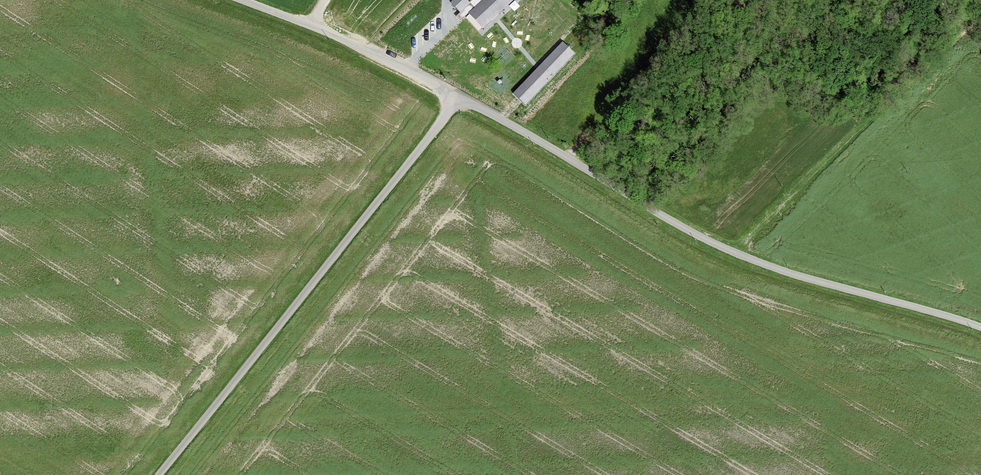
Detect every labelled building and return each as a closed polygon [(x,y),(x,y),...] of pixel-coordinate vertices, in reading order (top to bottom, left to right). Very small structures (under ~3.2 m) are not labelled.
[(471,9),(487,26),(513,2),(512,0),(476,0),(478,2),(471,9)] [(565,39),(515,91),(528,103),(577,51),(565,39)]
